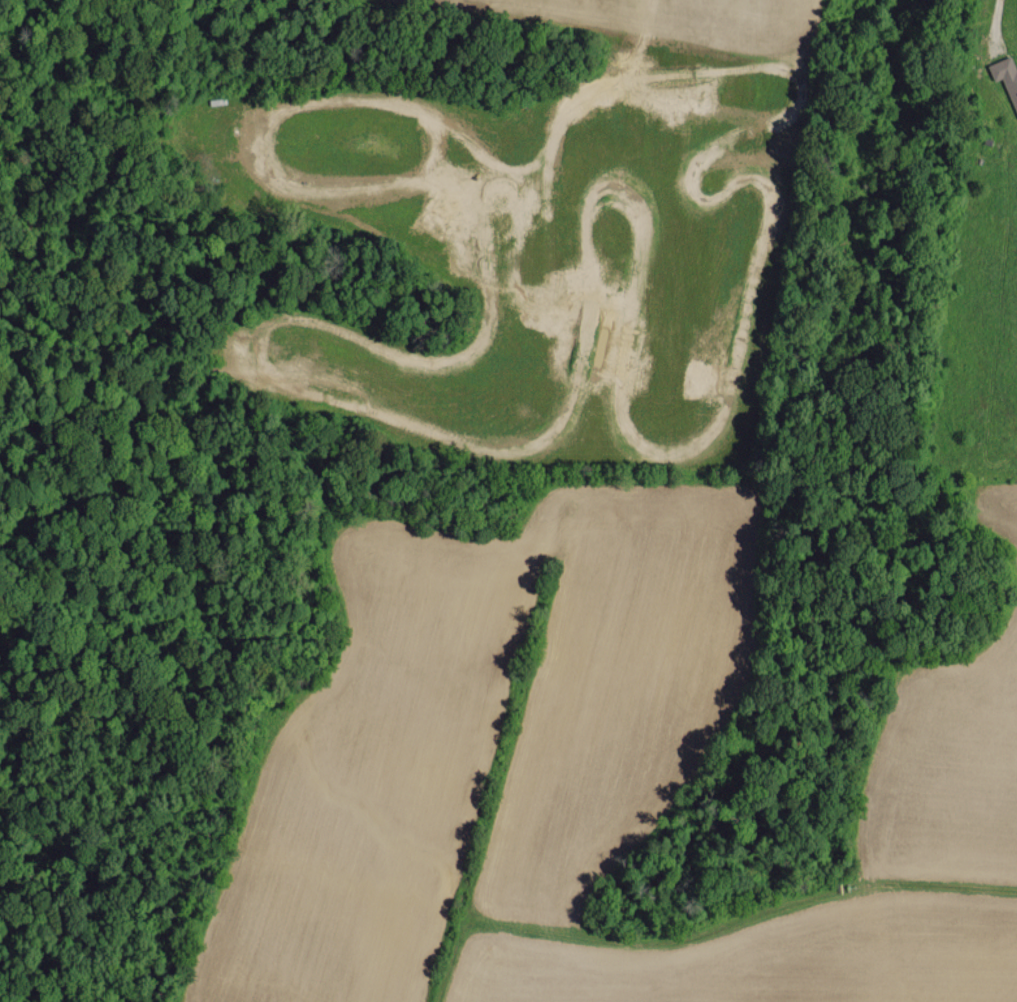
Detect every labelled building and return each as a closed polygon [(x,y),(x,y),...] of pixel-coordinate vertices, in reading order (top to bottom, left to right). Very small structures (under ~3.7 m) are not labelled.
[(1016,115),(1016,68),(1011,55),(987,64),(994,80),(1002,77),(1016,115)]
